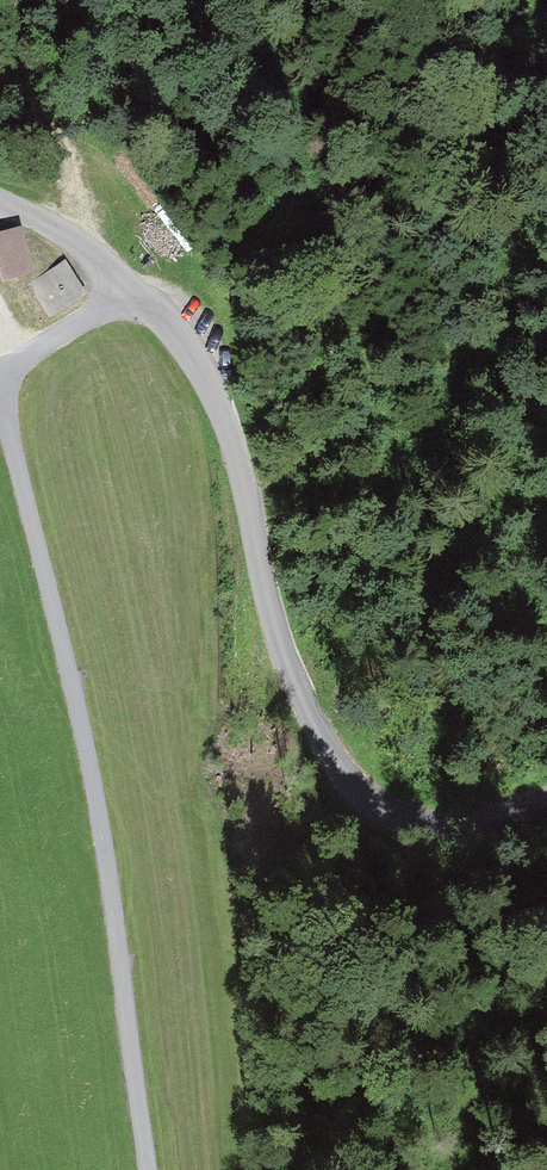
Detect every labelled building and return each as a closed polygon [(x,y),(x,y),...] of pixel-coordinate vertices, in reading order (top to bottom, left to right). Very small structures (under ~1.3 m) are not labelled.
[(0,232),(0,265),(5,279),(34,270),(20,226),(0,232)] [(85,294),(66,264),(34,286),(54,315),(85,294)]
